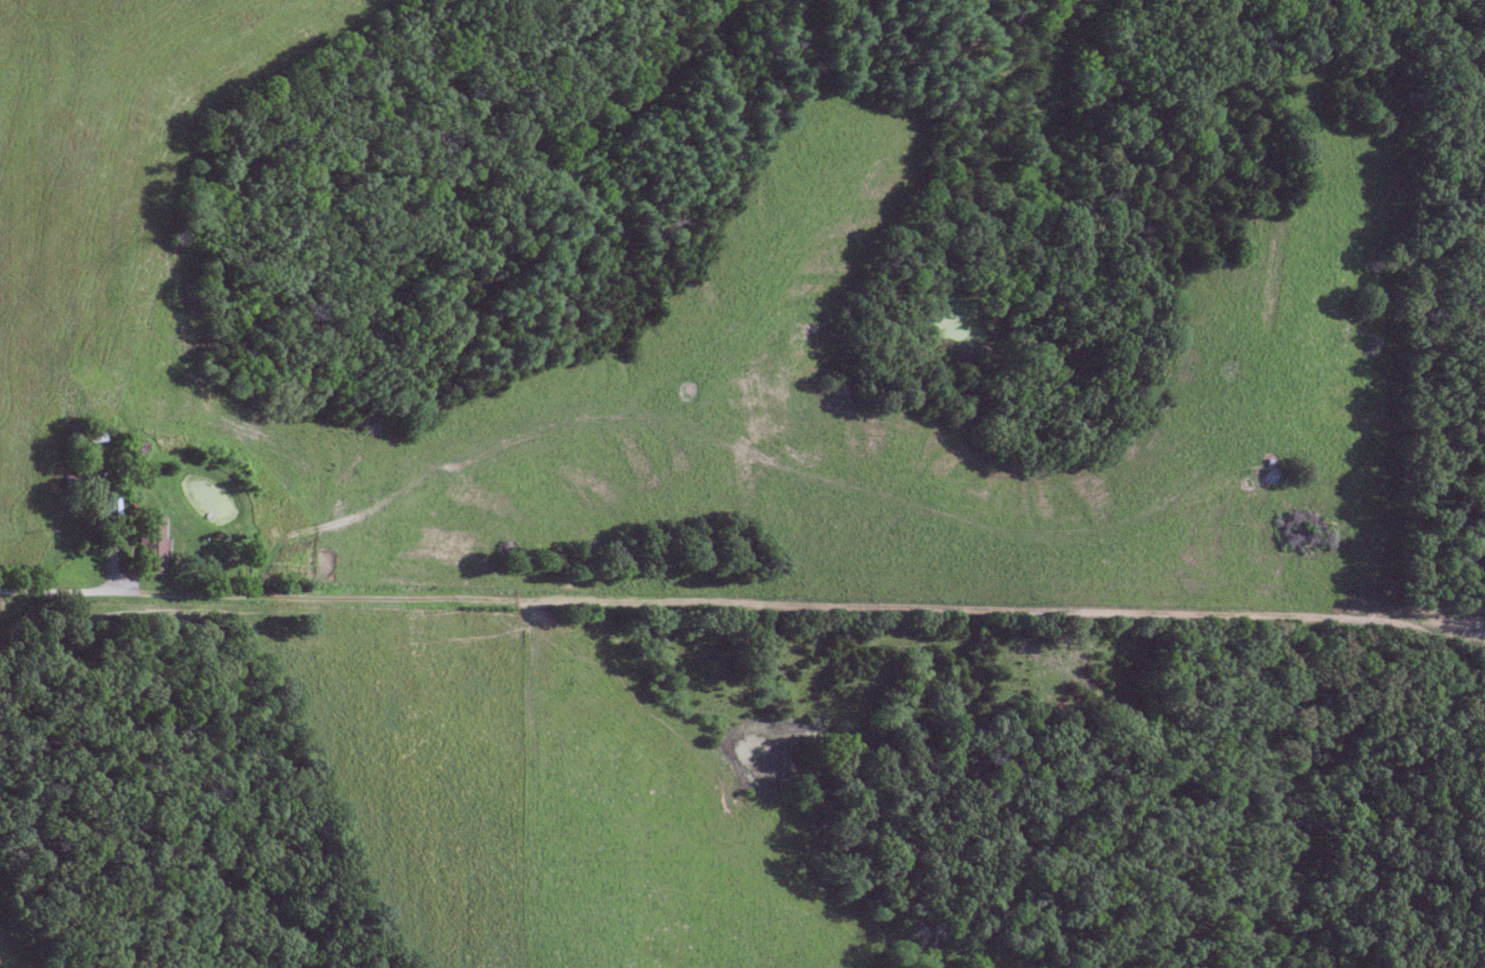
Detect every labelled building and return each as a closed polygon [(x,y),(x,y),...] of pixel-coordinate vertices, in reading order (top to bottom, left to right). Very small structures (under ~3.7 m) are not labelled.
[(97,518),(118,518),(118,494),(97,494),(97,518)] [(147,556),(166,557),(168,518),(148,517),(147,556)]
